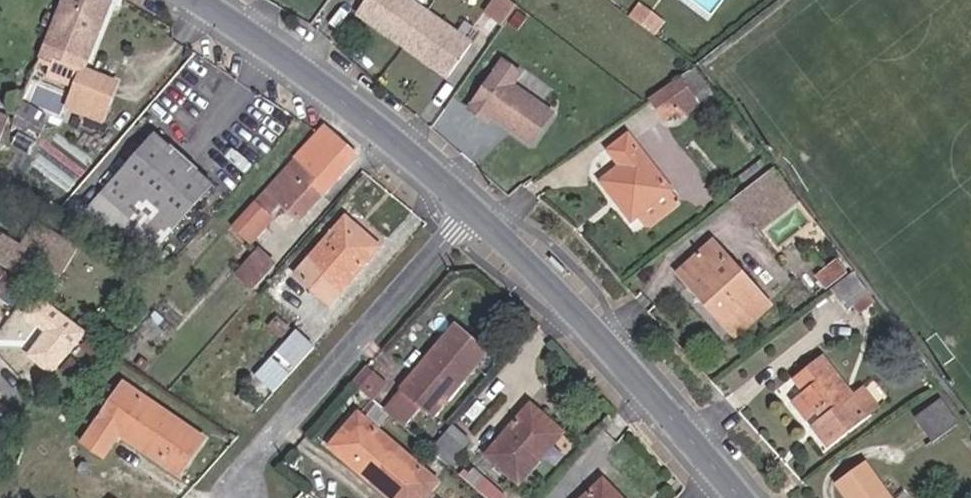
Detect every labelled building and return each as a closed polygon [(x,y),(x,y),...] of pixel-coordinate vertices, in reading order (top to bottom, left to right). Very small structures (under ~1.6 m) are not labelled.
[(37,52),(56,60),(83,71),(86,64),(109,0),(57,0),(37,52)] [(420,0),(357,0),(352,6),(440,65),(464,30),(420,0)] [(498,12),(511,21),(520,9),(508,0),(507,0),(498,12)] [(646,2),(636,16),(650,26),(660,13),(646,2)] [(83,71),(56,60),(52,71),(79,82),(71,101),(105,113),(108,104),(81,94),(92,66),(86,64),(83,71)] [(694,97),(713,82),(697,61),(679,74),(694,97)] [(108,104),(118,76),(92,66),(81,94),(108,104)] [(537,80),(519,67),(485,117),(504,130),(508,124),(522,133),(525,129),(529,132),(528,138),(548,151),(570,120),(529,92),(537,80)] [(698,103),(694,97),(679,74),(646,97),(664,120),(677,110),(681,116),(698,103)] [(318,192),(355,152),(320,120),(289,156),(303,168),(298,173),(318,192)] [(128,214),(160,244),(214,181),(154,129),(100,190),(128,214)] [(675,187),(630,129),(608,146),(620,163),(601,179),(631,221),(675,187)] [(742,190),(775,164),(767,153),(734,179),(742,190)] [(303,168),(289,156),(253,196),(268,211),(282,197),(298,214),(318,192),(298,173),(303,168)] [(801,198),(775,164),(732,198),(756,232),(801,198)] [(647,229),(685,200),(675,187),(637,216),(647,229)] [(117,225),(128,214),(100,190),(88,205),(117,225)] [(268,211),(253,196),(228,224),(245,237),(268,211)] [(345,211),(342,214),(360,231),(364,228),(345,211)] [(360,231),(342,214),(302,259),(341,292),(382,243),(364,228),(360,231)] [(14,270),(24,276),(34,259),(58,274),(76,245),(33,220),(21,240),(5,232),(0,239),(0,261),(14,270)] [(772,303),(714,239),(677,270),(737,336),(772,303)] [(254,244),(232,268),(254,288),(275,264),(254,244)] [(0,261),(0,292),(14,270),(0,261)] [(831,284),(842,276),(832,264),(816,277),(826,289),(831,284)] [(842,276),(831,284),(849,307),(856,302),(862,310),(877,299),(853,267),(842,276)] [(464,358),(479,341),(454,318),(400,385),(432,413),(472,365),(464,358)] [(258,370),(276,387),(314,343),(297,328),(258,370)] [(486,348),(479,341),(464,358),(472,365),(486,348)] [(858,397),(825,353),(794,377),(804,390),(792,399),(806,419),(818,409),(827,421),(816,429),(830,446),(872,414),(858,397)] [(366,365),(353,381),(364,390),(377,375),(366,365)] [(377,375),(364,390),(369,395),(382,379),(377,375)] [(182,429),(187,422),(124,377),(101,410),(118,423),(114,428),(177,474),(201,442),(182,429)] [(421,403),(402,387),(384,408),(403,424),(421,403)] [(868,389),(858,397),(872,414),(882,406),(868,389)] [(924,427),(951,408),(943,396),(915,415),(924,427)] [(517,485),(565,427),(530,398),(482,455),(517,485)] [(960,421),(951,408),(924,427),(933,440),(960,421)] [(357,409),(350,417),(368,431),(375,423),(357,409)] [(350,417),(327,444),(390,497),(423,497),(439,478),(375,423),(368,431),(350,417)] [(428,446),(449,464),(470,438),(449,421),(428,446)] [(206,435),(187,422),(182,429),(201,442),(206,435)] [(867,459),(834,482),(846,497),(896,497),(867,459)] [(603,472),(576,497),(627,497),(603,472)]
